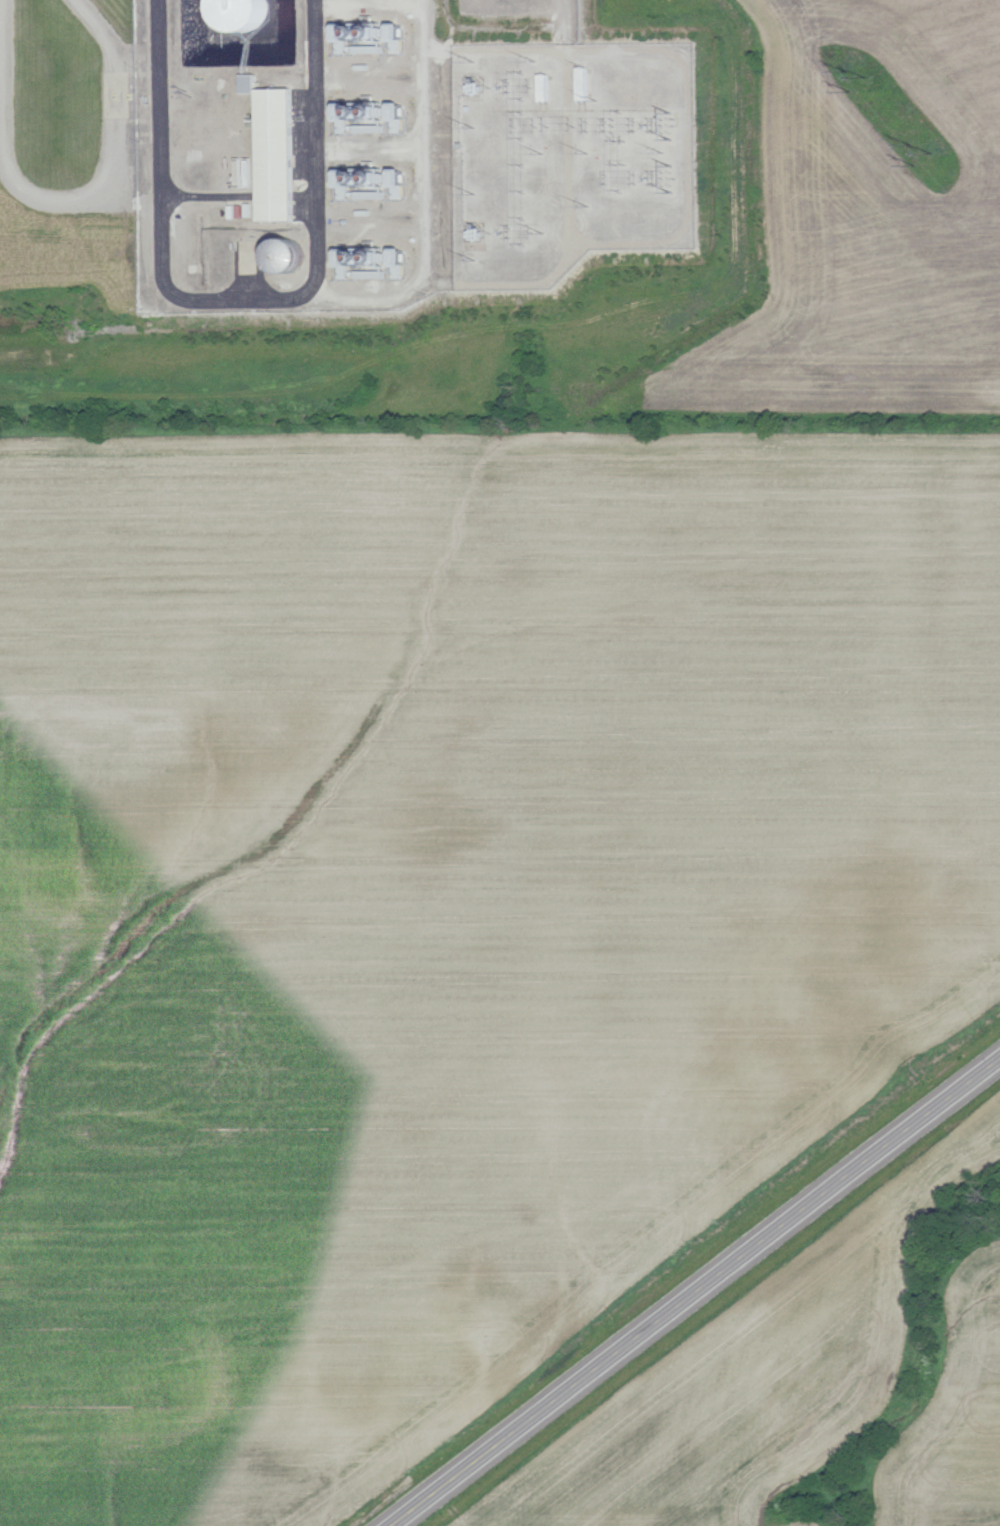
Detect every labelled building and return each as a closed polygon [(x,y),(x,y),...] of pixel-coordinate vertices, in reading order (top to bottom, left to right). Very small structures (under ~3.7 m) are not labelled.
[(266,0),(219,0),(221,31),(267,28),(266,0)] [(338,52),(345,52),(345,42),(356,42),(356,25),(338,25),(338,52)] [(256,73),(241,74),(241,93),(256,93),(256,73)] [(258,221),(293,220),(292,88),(257,88),(258,221)] [(338,132),(345,132),(345,121),(358,122),(358,104),(338,103),(338,132)] [(383,198),(383,190),(357,190),(357,171),(338,171),(338,198),(383,198)] [(347,268),(359,267),(358,250),(339,251),(339,279),(347,278),(347,268)]
